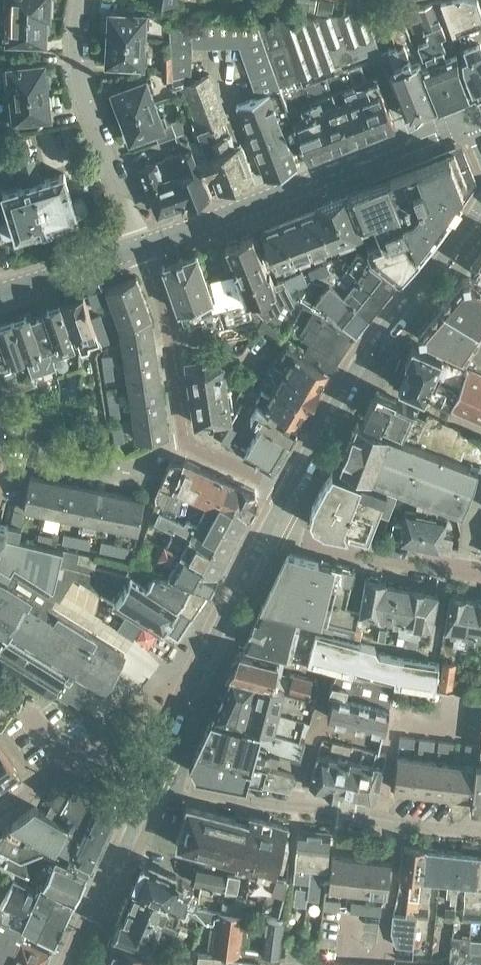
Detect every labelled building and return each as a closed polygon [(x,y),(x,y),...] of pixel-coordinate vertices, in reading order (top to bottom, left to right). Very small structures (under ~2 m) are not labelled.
[(6,13),(49,16),(49,13),(51,14),(52,0),(7,0),(6,13)] [(316,2),(309,0),(294,0),(292,7),(313,13),(316,2)] [(356,12),(365,14),(367,0),(358,0),(356,12)] [(480,90),(480,62),(469,29),(460,0),(444,0),(442,1),(456,41),(459,65),(470,94),(480,90)] [(469,29),(480,62),(480,12),(477,0),(460,0),(469,29)] [(424,63),(423,64),(440,107),(470,95),(470,94),(459,65),(456,41),(442,1),(429,4),(416,8),(416,6),(403,10),(417,44),(424,63)] [(439,107),(440,107),(423,64),(421,64),(398,10),(385,15),(397,45),(424,113),(439,107)] [(107,22),(106,37),(144,39),(144,26),(148,26),(149,15),(138,14),(138,12),(110,11),(109,23),(107,22)] [(49,31),(49,16),(6,13),(6,30),(3,29),(3,41),(21,41),(21,42),(31,42),(31,41),(45,42),(46,31),(49,31)] [(170,29),(170,23),(170,15),(161,14),(161,29),(170,29)] [(280,87),(280,88),(379,49),(364,14),(257,25),(265,46),(275,74),(280,87)] [(170,23),(170,29),(172,56),(171,57),(172,77),(190,72),(192,71),(193,47),(192,23),(170,23)] [(265,46),(257,25),(253,25),(192,23),(193,47),(203,45),(203,46),(205,47),(240,47),(243,54),(265,46)] [(144,39),(106,37),(105,51),(108,51),(107,62),(135,64),(136,62),(146,62),(147,51),(143,51),(144,39)] [(397,45),(380,52),(408,119),(424,113),(397,45)] [(275,74),(265,46),(243,54),(257,97),(280,88),(280,87),(275,74)] [(49,89),(48,74),(45,74),(44,62),(15,66),(13,53),(0,54),(0,70),(4,70),(7,95),(49,89)] [(172,81),(172,77),(171,57),(161,57),(161,81),(172,81)] [(361,64),(348,69),(351,77),(353,84),(372,134),(394,125),(392,120),(393,120),(376,75),(366,78),(361,64)] [(348,69),(326,78),(350,142),(372,134),(353,84),(351,77),(348,69)] [(172,77),(172,81),(172,89),(178,87),(204,154),(196,157),(212,193),(212,192),(215,191),(218,193),(225,191),(226,187),(233,185),(233,186),(238,184),(238,183),(254,176),(239,140),(229,144),(221,122),(226,120),(209,74),(189,82),(190,72),(172,77)] [(113,102),(118,117),(153,104),(148,91),(152,89),(148,78),(138,82),(138,81),(111,91),(115,101),(113,102)] [(326,78),(304,86),(329,150),(350,142),(326,78)] [(308,158),(329,150),(304,86),(283,94),(280,88),(289,110),(308,158)] [(304,148),(307,158),(308,158),(289,110),(280,88),(257,97),(236,105),(264,173),(266,179),(287,170),(297,166),(292,152),(304,148)] [(49,89),(7,95),(10,121),(50,117),(49,104),(51,104),(49,89)] [(157,114),(153,104),(118,117),(123,130),(126,129),(130,140),(155,130),(159,139),(174,133),(184,129),(180,120),(166,125),(162,113),(157,114)] [(186,203),(202,197),(212,193),(196,157),(193,150),(192,151),(184,129),(174,133),(182,154),(176,156),(173,154),(165,157),(163,161),(157,163),(163,177),(165,178),(175,175),(186,203)] [(435,159),(449,194),(454,191),(468,188),(469,187),(454,151),(450,153),(435,159)] [(34,155),(25,158),(38,201),(47,228),(58,225),(57,224),(78,218),(77,216),(86,213),(88,209),(85,200),(82,198),(72,201),(64,173),(41,180),(34,155)] [(47,228),(38,201),(25,158),(18,160),(25,185),(3,191),(11,218),(2,221),(0,224),(0,225),(3,235),(7,237),(16,235),(16,236),(37,230),(37,231),(47,228)] [(435,159),(391,176),(403,215),(404,222),(449,194),(435,159)] [(185,203),(186,203),(175,175),(165,178),(163,177),(157,163),(156,164),(155,162),(141,167),(149,187),(156,205),(159,204),(163,206),(164,209),(183,202),(183,203),(185,202),(185,203)] [(373,183),(347,194),(363,233),(364,238),(404,222),(403,215),(391,176),(385,178),(386,180),(387,180),(388,184),(375,189),(374,186),(374,185),(373,183)] [(449,194),(404,222),(420,252),(421,251),(459,201),(468,188),(454,191),(449,194)] [(347,194),(332,200),(348,239),(363,233),(347,194)] [(332,200),(316,206),(332,245),(348,239),(332,200)] [(300,214),(299,215),(313,253),(332,245),(316,206),(316,210),(312,211),(301,215),(300,214)] [(313,253),(299,215),(298,215),(299,216),(295,218),(284,222),(283,221),(281,221),(281,222),(296,260),(313,253)] [(270,228),(268,225),(265,227),(264,227),(263,227),(264,231),(263,231),(277,267),(296,260),(281,222),(281,223),(270,227),(270,228)] [(420,252),(404,222),(364,238),(371,255),(399,277),(420,252)] [(226,243),(226,244),(236,272),(246,299),(247,299),(264,317),(285,329),(287,326),(288,325),(302,301),(293,294),(277,301),(271,284),(267,273),(269,272),(253,233),(250,234),(251,234),(228,243),(228,242),(226,243)] [(165,264),(163,265),(164,267),(179,310),(181,310),(184,321),(190,318),(193,326),(202,322),(205,332),(252,315),(246,299),(236,272),(210,278),(215,298),(213,298),(198,255),(197,252),(195,253),(195,254),(165,264)] [(471,267),(480,273),(480,253),(471,267)] [(342,266),(355,277),(356,276),(383,298),(397,280),(370,258),(369,259),(362,254),(357,254),(349,265),(346,262),(342,266)] [(318,266),(323,276),(331,272),(327,262),(318,266)] [(316,279),(323,276),(318,266),(308,270),(311,276),(316,279)] [(286,279),(291,290),(308,282),(303,271),(286,279)] [(114,306),(144,295),(137,276),(106,288),(114,306)] [(330,282),(329,282),(370,314),(383,298),(356,276),(355,277),(350,283),(341,276),(334,285),(330,282)] [(441,305),(480,330),(480,286),(467,278),(463,278),(453,291),(441,305)] [(284,279),(271,284),(277,301),(293,294),(284,279)] [(304,290),(356,331),(370,314),(329,282),(329,283),(310,279),(304,290)] [(96,291),(88,294),(93,307),(101,305),(96,291)] [(84,295),(60,303),(73,339),(74,339),(73,336),(75,335),(79,347),(79,355),(91,351),(90,347),(93,345),(101,342),(98,332),(84,296),(84,295)] [(114,306),(121,324),(151,316),(144,295),(114,306)] [(302,301),(288,325),(287,326),(310,339),(304,348),(332,364),(345,344),(347,345),(355,333),(325,316),(326,315),(307,304),(302,301)] [(45,313),(38,315),(54,359),(76,351),(71,340),(73,339),(60,303),(47,308),(45,313)] [(419,331),(420,339),(444,350),(460,358),(480,366),(480,330),(441,305),(428,320),(419,331)] [(92,317),(98,332),(106,329),(100,314),(92,317)] [(32,317),(26,315),(13,320),(29,365),(42,361),(43,363),(54,359),(38,315),(32,317)] [(121,324),(123,342),(155,338),(151,316),(121,324)] [(260,325),(259,326),(261,327),(281,338),(286,330),(285,329),(264,317),(260,325)] [(13,320),(1,324),(0,326),(0,360),(1,363),(2,363),(6,375),(16,371),(16,369),(29,365),(13,320)] [(106,329),(98,332),(103,346),(111,343),(106,329)] [(123,342),(126,362),(158,357),(155,338),(123,342)] [(392,379),(391,381),(393,381),(392,383),(418,394),(450,408),(468,367),(436,352),(413,342),(412,343),(411,342),(410,344),(400,366),(398,365),(392,379)] [(319,385),(329,369),(321,362),(288,343),(283,352),(280,351),(274,360),(319,388),(320,386),(319,385)] [(117,354),(102,357),(103,365),(112,364),(118,363),(117,354)] [(195,355),(187,361),(192,394),(226,389),(221,364),(195,355)] [(126,362),(129,380),(160,376),(158,357),(126,362)] [(310,402),(319,388),(274,360),(269,357),(266,362),(271,365),(265,374),(310,402)] [(114,379),(112,364),(103,365),(106,380),(114,379)] [(450,408),(480,421),(480,372),(468,367),(450,408)] [(253,382),(257,374),(249,370),(245,377),(253,382)] [(248,391),(276,407),(299,420),(300,418),(299,417),(308,403),(309,404),(310,402),(265,374),(257,387),(259,388),(257,390),(250,386),(250,388),(248,391)] [(129,380),(132,400),(163,395),(160,376),(129,380)] [(34,385),(35,385),(32,377),(10,385),(11,391),(15,392),(34,385)] [(241,383),(250,388),(250,386),(253,382),(245,377),(241,383)] [(239,387),(240,390),(246,394),(248,391),(250,388),(241,383),(239,387)] [(109,403),(118,402),(116,387),(107,389),(109,403)] [(192,394),(197,424),(231,418),(226,389),(192,394)] [(246,394),(240,390),(235,399),(241,403),(246,394)] [(401,430),(429,441),(439,419),(439,417),(427,412),(424,417),(416,413),(418,408),(386,394),(377,390),(366,412),(364,411),(363,414),(401,430)] [(267,439),(283,449),(290,438),(292,439),(293,437),(291,436),(297,427),(298,425),(294,423),(296,420),(299,421),(299,420),(276,407),(248,391),(246,394),(241,403),(229,423),(207,426),(208,430),(208,431),(222,438),(226,431),(229,432),(236,420),(243,424),(245,419),(247,420),(252,413),(275,426),(267,439)] [(132,400),(135,419),(166,415),(163,395),(132,400)] [(109,403),(112,418),(120,417),(118,402),(109,403)] [(226,431),(222,438),(222,439),(222,438),(237,447),(243,450),(243,451),(273,468),(274,466),(276,467),(278,466),(283,458),(281,456),(284,451),(283,449),(267,439),(275,426),(252,413),(247,420),(245,419),(243,424),(236,420),(229,432),(226,431)] [(60,425),(59,423),(56,414),(43,418),(46,430),(60,425)] [(166,415),(135,419),(138,439),(169,434),(166,415)] [(439,419),(429,441),(480,459),(480,460),(480,461),(480,443),(459,431),(460,429),(439,419)] [(383,444),(388,432),(358,420),(354,430),(353,430),(351,436),(352,436),(347,450),(346,449),(344,455),(343,454),(340,455),(338,462),(339,463),(341,464),(341,465),(371,476),(383,444)] [(84,435),(92,435),(93,423),(86,422),(85,426),(84,435)] [(71,425),(70,428),(70,434),(84,435),(85,426),(71,425)] [(113,428),(115,442),(124,441),(122,426),(113,428)] [(478,467),(388,432),(383,444),(371,476),(435,501),(462,511),(470,495),(474,484),(478,467)] [(255,490),(204,469),(184,460),(183,462),(170,459),(161,482),(185,492),(204,499),(208,492),(250,514),(258,498),(255,490)] [(310,517),(313,524),(322,529),(322,530),(340,533),(361,481),(332,470),(329,477),(328,477),(312,506),(313,507),(310,517)] [(43,511),(49,480),(30,476),(24,507),(43,511)] [(62,515),(68,483),(49,480),(43,511),(62,515)] [(361,481),(340,533),(348,535),(348,534),(369,539),(376,522),(386,525),(397,495),(361,481)] [(157,501),(151,516),(156,518),(175,528),(176,525),(189,531),(204,499),(185,492),(161,482),(157,495),(157,501)] [(81,519),(88,487),(68,483),(62,515),(81,519)] [(100,523),(107,491),(88,487),(81,519),(100,523)] [(119,527),(126,495),(107,491),(100,523),(119,527)] [(204,499),(189,531),(228,553),(250,514),(208,492),(204,499)] [(139,530),(145,499),(126,495),(119,527),(139,530)] [(400,537),(400,541),(410,543),(414,546),(418,545),(421,545),(428,507),(417,503),(415,512),(405,510),(402,524),(394,523),(392,535),(400,537)] [(428,507),(421,545),(423,546),(427,548),(430,547),(441,549),(442,545),(450,547),(453,534),(445,533),(447,518),(437,516),(438,511),(428,507)] [(13,514),(11,524),(20,526),(22,516),(13,514)] [(0,565),(1,564),(48,593),(49,594),(55,584),(59,568),(63,549),(64,549),(19,538),(22,527),(20,526),(11,524),(8,523),(0,522),(0,565)] [(228,553),(189,531),(176,525),(175,528),(166,545),(218,572),(228,553)] [(40,534),(39,541),(51,543),(52,537),(40,534)] [(76,545),(78,537),(65,535),(63,542),(76,545)] [(91,540),(78,537),(76,545),(89,547),(91,540)] [(114,552),(115,545),(102,542),(101,549),(114,552)] [(129,547),(115,545),(114,552),(127,555),(129,547)] [(193,582),(192,583),(209,589),(218,572),(166,545),(160,554),(175,562),(169,573),(193,582)] [(126,575),(95,567),(76,563),(78,553),(63,549),(59,568),(75,572),(74,579),(77,582),(113,603),(111,606),(159,635),(164,628),(178,636),(192,614),(130,575),(127,574),(126,575)] [(78,553),(76,563),(95,567),(97,557),(80,553),(78,553)] [(283,569),(265,606),(297,614),(316,560),(291,553),(283,569)] [(316,559),(316,560),(297,614),(319,620),(346,625),(347,617),(325,613),(331,588),(337,589),(340,578),(352,581),(354,574),(355,568),(337,564),(316,559)] [(208,591),(209,589),(192,583),(192,584),(144,570),(132,564),(132,563),(131,563),(127,574),(130,575),(134,577),(192,614),(207,591),(208,591)] [(16,686),(20,679),(47,695),(55,693),(67,700),(68,697),(79,704),(89,687),(100,693),(124,654),(43,605),(49,594),(48,593),(1,564),(0,565),(1,565),(0,569),(0,677),(16,686)] [(359,615),(390,620),(397,584),(386,582),(386,580),(379,579),(377,575),(372,574),(369,577),(366,576),(359,615)] [(384,641),(407,645),(417,588),(397,584),(390,620),(400,622),(397,634),(393,635),(385,634),(384,641)] [(435,611),(439,592),(417,588),(407,645),(417,647),(419,638),(421,626),(432,628),(435,611)] [(464,646),(472,597),(450,594),(444,630),(455,632),(453,644),(464,646)] [(472,597),(464,646),(474,648),(476,636),(480,637),(480,599),(472,597)] [(280,653),(303,659),(309,661),(317,631),(319,620),(297,614),(265,606),(262,605),(245,643),(280,653)] [(376,646),(317,631),(309,661),(338,669),(361,674),(378,678),(395,682),(396,679),(436,686),(440,661),(379,652),(376,646)] [(277,669),(279,660),(240,651),(230,673),(276,684),(314,694),(315,689),(312,688),(314,677),(294,672),(293,673),(277,669)] [(458,663),(443,661),(439,684),(454,686),(458,663)] [(328,714),(351,720),(361,674),(338,669),(328,691),(333,692),(328,714)] [(463,672),(460,692),(480,694),(480,674),(463,672)] [(265,728),(270,708),(276,684),(230,673),(211,714),(265,728)] [(351,720),(367,725),(378,678),(361,674),(351,720)] [(378,678),(367,725),(384,729),(395,682),(378,678)] [(276,684),(270,708),(305,717),(310,718),(316,695),(314,694),(276,684)] [(25,692),(0,685),(0,723),(4,725),(16,706),(22,704),(25,692)] [(27,697),(25,706),(32,708),(34,699),(27,697)] [(305,717),(270,708),(265,728),(300,737),(305,717)] [(306,739),(300,737),(265,728),(211,714),(210,716),(211,717),(204,732),(300,758),(306,739)] [(296,771),(300,758),(204,732),(197,748),(202,750),(250,763),(281,770),(283,765),(296,771)] [(401,735),(400,744),(414,746),(415,737),(401,735)] [(435,740),(420,738),(419,747),(434,748),(435,740)] [(454,742),(438,740),(437,749),(453,751),(454,742)] [(332,748),(341,750),(342,743),(333,741),(332,748)] [(353,745),(342,743),(341,750),(351,753),(353,745)] [(480,745),(466,744),(465,752),(480,754),(480,745)] [(0,747),(0,784),(18,770),(0,747)] [(480,759),(476,759),(476,766),(472,798),(471,806),(480,807),(480,747),(480,759)] [(233,779),(244,781),(244,782),(246,782),(250,763),(202,750),(197,748),(192,759),(190,759),(189,761),(190,761),(195,772),(197,773),(197,772),(210,775),(212,776),(212,775),(225,778),(233,780),(233,779)] [(369,798),(376,800),(378,792),(381,777),(386,753),(376,751),(374,764),(361,762),(354,798),(368,801),(369,798)] [(314,787),(313,791),(322,792),(322,793),(323,793),(332,794),(339,758),(318,754),(314,767),(310,786),(314,787)] [(394,788),(413,791),(417,758),(398,756),(394,788)] [(339,758),(332,794),(340,796),(340,797),(341,797),(341,796),(354,798),(361,762),(339,758)] [(433,793),(437,761),(417,758),(413,791),(433,793)] [(433,793),(453,795),(457,763),(437,761),(433,793)] [(250,763),(246,782),(263,785),(290,790),(296,773),(281,770),(250,763)] [(472,798),(476,766),(457,763),(453,795),(472,798)] [(74,778),(73,778),(48,795),(75,813),(74,815),(68,824),(67,826),(80,834),(100,791),(81,778),(80,778),(79,778),(75,778),(74,778)] [(57,847),(54,855),(88,871),(92,864),(118,809),(115,799),(101,790),(100,791),(80,834),(67,826),(57,847)] [(180,829),(176,844),(178,845),(193,848),(212,853),(224,856),(221,868),(242,872),(249,874),(249,887),(268,892),(264,907),(280,911),(289,878),(275,874),(278,863),(282,864),(289,840),(285,839),(287,828),(288,828),(289,825),(250,815),(250,816),(249,821),(234,817),(195,807),(186,804),(182,820),(180,829)] [(35,806),(13,822),(31,832),(26,841),(41,849),(46,841),(57,847),(67,826),(68,824),(74,815),(58,806),(53,815),(35,806)] [(296,873),(310,874),(315,831),(300,829),(296,862),(297,863),(296,873)] [(328,865),(331,832),(315,831),(310,874),(309,888),(307,906),(307,910),(317,910),(319,878),(321,865),(328,865)] [(0,838),(0,863),(39,881),(76,898),(88,871),(54,855),(41,849),(26,841),(6,832),(0,838)] [(416,916),(423,846),(404,844),(401,875),(412,877),(407,914),(394,913),(392,930),(397,944),(413,946),(416,916)] [(441,850),(426,848),(426,846),(423,846),(416,916),(428,917),(429,907),(419,907),(420,897),(431,898),(431,890),(432,890),(433,878),(438,879),(441,850)] [(454,896),(459,851),(441,850),(438,879),(449,880),(448,895),(453,896),(454,896)] [(473,904),(478,853),(459,851),(454,896),(453,896),(452,902),(458,903),(460,881),(467,882),(465,903),(473,904)] [(330,887),(349,889),(352,857),(333,855),(330,887)] [(349,889),(369,891),(372,858),(352,857),(349,889)] [(392,860),(372,858),(369,891),(389,893),(392,860)] [(144,860),(133,885),(154,894),(175,903),(176,902),(184,905),(190,913),(206,924),(216,925),(214,952),(215,952),(214,953),(240,957),(241,949),(243,931),(244,923),(245,914),(235,913),(234,913),(198,908),(198,904),(200,895),(192,891),(194,887),(183,879),(174,873),(165,869),(162,868),(161,869),(147,863),(147,862),(144,860)] [(199,863),(195,882),(226,888),(225,892),(234,894),(235,889),(238,890),(242,872),(221,868),(218,867),(219,864),(207,861),(206,864),(199,863)] [(13,879),(7,891),(66,919),(76,898),(39,881),(35,890),(13,879)] [(133,885),(127,901),(177,922),(184,905),(176,902),(175,903),(154,894),(133,885)] [(296,905),(307,906),(309,888),(298,887),(296,905)] [(7,891),(1,903),(0,906),(0,918),(9,922),(10,918),(56,941),(66,919),(7,891)] [(236,896),(234,913),(235,913),(245,914),(247,898),(236,896)] [(326,898),(325,907),(340,909),(341,900),(326,898)] [(127,901),(120,916),(170,937),(177,922),(127,901)] [(366,911),(367,902),(352,901),(352,910),(366,911)] [(383,904),(367,902),(366,911),(382,913),(383,904)] [(457,909),(447,909),(447,919),(456,919),(457,909)] [(473,920),(473,910),(464,910),(464,920),(473,920)] [(120,916),(114,932),(116,932),(148,946),(165,949),(170,937),(120,916)] [(241,949),(240,957),(262,960),(280,962),(280,959),(284,919),(266,917),(263,946),(249,944),(250,937),(246,932),(243,931),(241,949)] [(52,951),(22,938),(26,929),(9,922),(0,918),(0,964),(46,964),(52,951)] [(114,936),(107,955),(134,964),(166,964),(168,961),(157,956),(158,952),(114,936)] [(450,964),(468,964),(468,956),(469,947),(452,946),(450,964)] [(178,947),(175,956),(187,961),(191,963),(191,951),(178,947)] [(186,964),(261,964),(262,960),(240,957),(214,953),(199,951),(191,951),(191,963),(187,961),(186,964)] [(107,955),(103,964),(134,964),(107,955)] [(468,956),(468,964),(480,964),(480,957),(468,956)]
